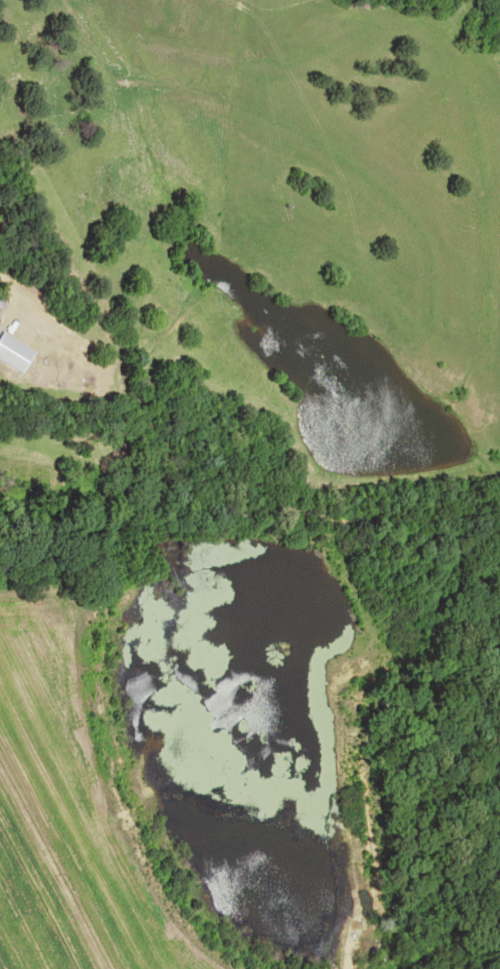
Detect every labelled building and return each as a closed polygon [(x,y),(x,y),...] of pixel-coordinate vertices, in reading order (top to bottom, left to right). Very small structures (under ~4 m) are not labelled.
[(15,373),(29,352),(0,331),(0,362),(15,373)]
